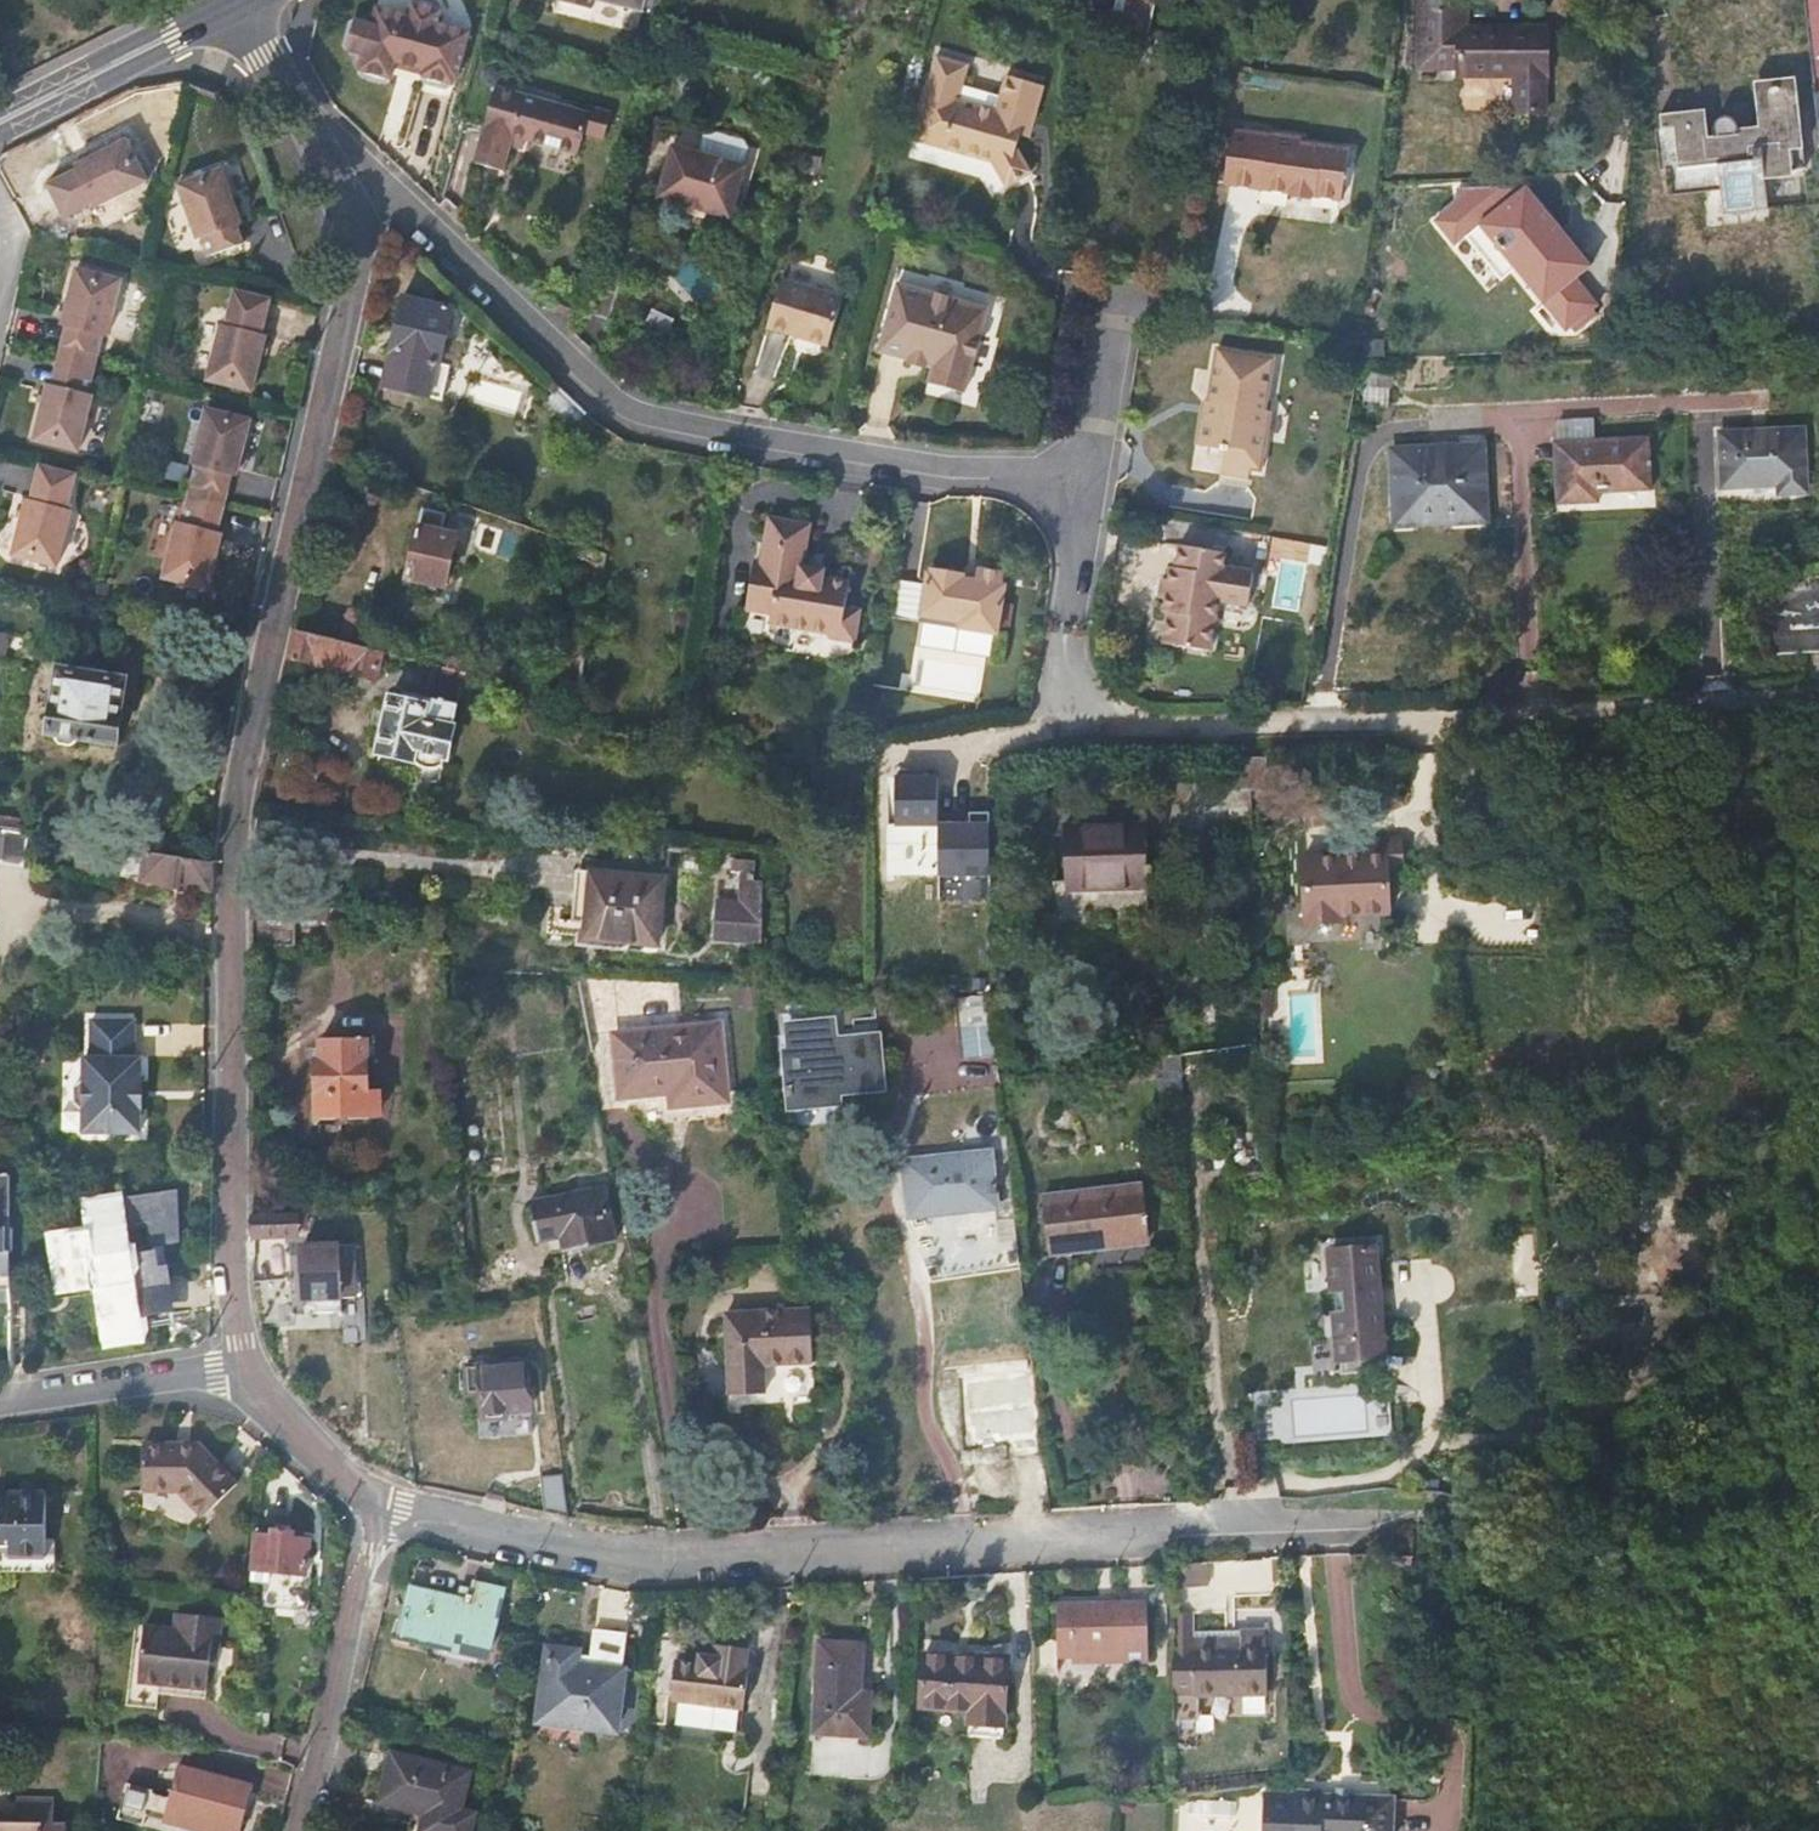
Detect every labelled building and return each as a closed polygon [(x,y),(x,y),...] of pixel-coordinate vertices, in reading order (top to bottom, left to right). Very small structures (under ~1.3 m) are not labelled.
[(640,10),(643,0),(604,0),(640,10)] [(1151,33),(1159,0),(1119,0),(1117,13),(1143,19),(1141,30),(1151,33)] [(1534,25),(1469,25),(1469,0),(1416,0),(1416,67),(1456,67),(1455,76),(1514,74),(1515,110),(1549,109),(1548,25),(1534,25)] [(367,32),(357,28),(350,59),(358,62),(354,75),(359,84),(373,88),(379,89),(386,84),(390,70),(418,78),(415,88),(420,97),(437,103),(446,97),(447,92),(450,92),(464,41),(434,32),(437,20),(432,10),(414,4),(405,10),(402,22),(377,14),(372,14),(367,32)] [(350,59),(357,28),(352,27),(343,58),(350,59)] [(1025,118),(1036,120),(1046,84),(1008,74),(999,108),(961,97),(970,62),(938,54),(915,138),(994,161),(1008,186),(1032,172),(1017,146),(1021,133),(1025,118)] [(1797,72),(1755,76),(1757,99),(1735,101),(1732,96),(1727,93),(1723,92),(1719,94),(1717,98),(1715,102),(1716,109),(1709,110),(1708,104),(1662,109),(1668,156),(1718,151),(1722,186),(1766,182),(1763,146),(1805,142),(1797,72)] [(512,136),(522,139),(577,155),(584,134),(603,140),(611,114),(590,108),(589,114),(495,88),(474,164),(503,172),(509,148),(512,136)] [(1031,136),(1036,120),(1025,118),(1021,133),(1031,136)] [(1274,135),(1234,129),(1229,156),(1225,179),(1291,189),(1291,192),(1311,195),(1311,192),(1341,197),(1349,147),(1302,140),(1303,134),(1275,129),(1274,135)] [(704,136),(698,157),(743,170),(749,148),(745,139),(712,130),(704,136)] [(519,150),(522,139),(512,136),(509,148),(519,150)] [(133,137),(80,163),(81,168),(52,181),(69,214),(99,201),(100,205),(154,177),(133,137)] [(698,157),(673,150),(666,172),(657,202),(732,223),(746,171),(743,170),(698,157)] [(226,165),(182,181),(203,238),(207,237),(214,255),(248,242),(247,238),(242,223),(246,222),(226,165)] [(1527,185),(1455,189),(1457,203),(1436,221),(1457,245),(1481,225),(1569,329),(1601,303),(1580,278),(1594,265),(1527,185)] [(66,343),(102,351),(106,333),(112,334),(126,276),(81,265),(67,323),(71,324),(66,343)] [(841,299),(781,280),(766,329),(826,348),(841,299)] [(988,305),(899,280),(880,349),(911,358),(913,354),(934,360),(929,379),(965,389),(988,305)] [(276,296),(240,288),(231,323),(226,322),(212,379),(256,391),(270,333),(266,332),(276,296)] [(450,305),(404,294),(383,383),(441,397),(449,362),(438,359),(450,305)] [(97,373),(102,351),(66,343),(61,364),(97,373)] [(1224,465),(1252,469),(1264,471),(1273,412),(1267,411),(1275,357),(1220,349),(1210,403),(1218,405),(1217,418),(1212,418),(1208,446),(1226,449),(1224,465)] [(92,391),(97,373),(61,364),(57,381),(52,381),(38,439),(82,450),(96,393),(92,391)] [(570,427),(586,410),(558,384),(543,401),(570,427)] [(1218,405),(1210,403),(1205,403),(1198,444),(1208,446),(1212,418),(1217,418),(1218,405)] [(195,483),(231,493),(236,474),(241,475),(255,417),(210,405),(195,464),(200,464),(195,483)] [(1804,428),(1723,433),(1725,486),(1781,483),(1781,492),(1806,490),(1804,428)] [(1556,464),(1557,504),(1599,502),(1599,494),(1651,490),(1649,437),(1559,442),(1560,464),(1556,464)] [(1393,450),(1395,524),(1489,521),(1485,445),(1393,450)] [(79,472),(43,463),(35,497),(30,497),(15,554),(60,565),(75,508),(70,507),(79,472)] [(1251,479),(1252,469),(1224,465),(1222,474),(1251,479)] [(226,512),(231,493),(195,483),(190,502),(226,512)] [(224,518),(226,512),(190,502),(186,521),(181,520),(166,577),(211,589),(226,532),(221,531),(224,518)] [(445,512),(420,507),(407,574),(447,583),(455,534),(442,531),(445,512)] [(807,552),(812,524),(771,516),(763,562),(759,561),(751,610),(771,613),(770,623),(831,633),(832,638),(856,643),(862,609),(847,606),(851,582),(824,577),(826,569),(806,566),(807,552)] [(605,565),(607,553),(566,538),(562,549),(605,565)] [(1172,568),(1169,580),(1167,598),(1164,612),(1170,613),(1165,642),(1211,651),(1212,644),(1220,603),(1248,608),(1254,573),(1226,568),(1228,552),(1181,544),(1177,569),(1172,568)] [(931,571),(927,574),(920,622),(997,633),(1002,583),(1000,583),(1001,571),(976,567),(974,579),(962,578),(961,576),(931,571)] [(1762,577),(1769,647),(1818,641),(1818,570),(1762,577)] [(1167,598),(1169,580),(1164,580),(1161,597),(1167,598)] [(343,641),(363,646),(370,614),(350,609),(343,641)] [(297,629),(290,658),(329,667),(328,673),(348,677),(350,672),(376,679),(383,651),(363,646),(343,641),(297,629)] [(0,630),(0,662),(3,662),(10,632),(0,630)] [(128,666),(62,659),(54,721),(61,722),(61,724),(63,728),(65,731),(69,733),(75,732),(79,730),(82,725),(118,728),(122,700),(124,700),(128,666)] [(560,697),(581,702),(585,682),(564,678),(560,697)] [(402,689),(392,691),(391,702),(380,750),(414,758),(418,763),(422,766),(427,768),(432,768),(437,767),(442,764),(456,704),(403,692),(402,689)] [(937,776),(898,776),(897,825),(937,825),(937,776)] [(989,822),(938,822),(938,871),(988,873),(989,822)] [(1085,825),(1085,890),(1148,889),(1146,824),(1085,825)] [(1069,890),(1085,890),(1085,825),(1067,826),(1069,890)] [(0,826),(0,858),(26,863),(31,831),(0,826)] [(1400,838),(1355,840),(1356,855),(1385,854),(1385,871),(1401,870),(1400,838)] [(212,889),(212,863),(128,848),(123,874),(164,881),(164,883),(192,888),(194,886),(212,889)] [(1356,855),(1301,858),(1305,922),(1338,921),(1338,915),(1387,912),(1385,871),(1385,854),(1356,855)] [(755,860),(732,859),(732,871),(741,871),(740,900),(717,899),(715,941),(761,944),(764,882),(754,882),(755,860)] [(592,871),(586,936),(656,944),(664,880),(592,871)] [(253,892),(253,940),(295,941),(296,893),(253,892)] [(617,1029),(606,974),(576,973),(591,1046),(617,1044),(620,1092),(670,1090),(670,1104),(723,1100),(720,1023),(617,1029)] [(994,1019),(991,992),(957,996),(960,1023),(994,1019)] [(832,1012),(786,1019),(788,1043),(783,1043),(790,1101),(830,1095),(829,1087),(883,1080),(876,1027),(833,1032),(832,1012)] [(994,1019),(960,1023),(962,1050),(996,1047),(994,1019)] [(139,1022),(97,1021),(95,1058),(87,1059),(87,1081),(83,1080),(77,1086),(76,1102),(81,1109),(85,1110),(84,1132),(141,1134),(142,1110),(144,1110),(145,1087),(143,1087),(144,1060),(138,1060),(139,1022)] [(318,1057),(320,1111),(372,1108),(368,1034),(323,1036),(324,1057),(318,1057)] [(908,1216),(995,1205),(989,1148),(936,1154),(936,1159),(901,1163),(908,1216)] [(13,1304),(13,1176),(0,1176),(0,1303),(13,1304)] [(1041,1191),(1046,1247),(1089,1242),(1088,1235),(1144,1228),(1139,1179),(1041,1191)] [(605,1184),(530,1196),(537,1236),(562,1233),(564,1244),(614,1237),(605,1184)] [(180,1188),(90,1201),(93,1231),(53,1237),(60,1284),(101,1279),(104,1298),(98,1299),(101,1318),(107,1318),(108,1325),(169,1317),(175,1316),(174,1308),(165,1242),(180,1240),(180,1188)] [(254,1215),(254,1237),(298,1235),(298,1225),(307,1225),(307,1212),(254,1215)] [(358,1245),(302,1246),(306,1313),(344,1311),(344,1305),(362,1304),(358,1245)] [(1374,1245),(1332,1249),(1343,1374),(1385,1370),(1374,1245)] [(810,1306),(728,1309),(732,1393),(764,1392),(764,1362),(813,1360),(810,1306)] [(483,1389),(484,1418),(512,1417),(511,1410),(531,1409),(529,1362),(497,1362),(497,1354),(468,1356),(469,1390),(483,1389)] [(208,1442),(147,1442),(147,1489),(184,1489),(211,1517),(246,1485),(208,1442)] [(544,1511),(569,1517),(564,1475),(541,1477),(544,1511)] [(45,1488),(13,1490),(16,1556),(48,1555),(45,1488)] [(13,1490),(9,1490),(8,1496),(0,1497),(0,1549),(10,1549),(11,1557),(16,1556),(13,1490)] [(298,1530),(276,1528),(273,1571),(309,1574),(313,1539),(298,1537),(298,1530)] [(468,1599),(411,1585),(399,1633),(486,1654),(501,1591),(472,1584),(468,1599)] [(1183,1596),(1162,1596),(1166,1702),(1186,1700),(1187,1676),(1258,1673),(1256,1626),(1224,1626),(1208,1626),(1208,1619),(1185,1619),(1183,1596)] [(1136,1661),(1134,1602),(1074,1603),(1075,1660),(1097,1660),(1098,1655),(1118,1655),(1118,1660),(1136,1661)] [(1144,1602),(1134,1602),(1136,1661),(1145,1661),(1144,1602)] [(1075,1660),(1074,1603),(1054,1603),(1054,1635),(1030,1635),(1031,1672),(1055,1671),(1055,1654),(1069,1654),(1069,1660),(1075,1660)] [(213,1636),(222,1637),(225,1608),(179,1605),(177,1620),(149,1618),(142,1672),(133,1671),(131,1696),(160,1698),(162,1683),(163,1674),(209,1679),(213,1650),(213,1636)] [(621,1669),(625,1633),(597,1630),(597,1631),(593,1666),(578,1664),(579,1652),(548,1648),(541,1721),(617,1730),(624,1669),(621,1669)] [(221,1651),(222,1637),(213,1636),(213,1650),(221,1651)] [(860,1641),(817,1638),(811,1729),(866,1732),(868,1698),(857,1697),(860,1641)] [(696,1663),(673,1661),(669,1699),(740,1708),(745,1669),(743,1669),(746,1648),(712,1644),(710,1655),(698,1654),(696,1663)] [(1006,1655),(924,1649),(919,1703),(967,1706),(966,1732),(1001,1734),(1006,1655)] [(163,1674),(162,1683),(208,1688),(209,1679),(163,1674)] [(392,1752),(382,1797),(426,1809),(421,1830),(471,1830),(475,1812),(460,1808),(468,1771),(392,1752)] [(122,1814),(147,1821),(150,1812),(214,1830),(242,1830),(256,1784),(182,1763),(174,1795),(157,1790),(158,1785),(132,1778),(122,1814)] [(1258,1806),(1257,1823),(1257,1830),(1386,1830),(1388,1793),(1322,1790),(1319,1786),(1293,1784),(1291,1790),(1258,1788),(1258,1806)] [(0,1816),(0,1830),(66,1830),(66,1825),(53,1824),(53,1796),(18,1796),(18,1816),(0,1816)] [(1257,1823),(1258,1806),(1227,1804),(1226,1822),(1257,1823)]
